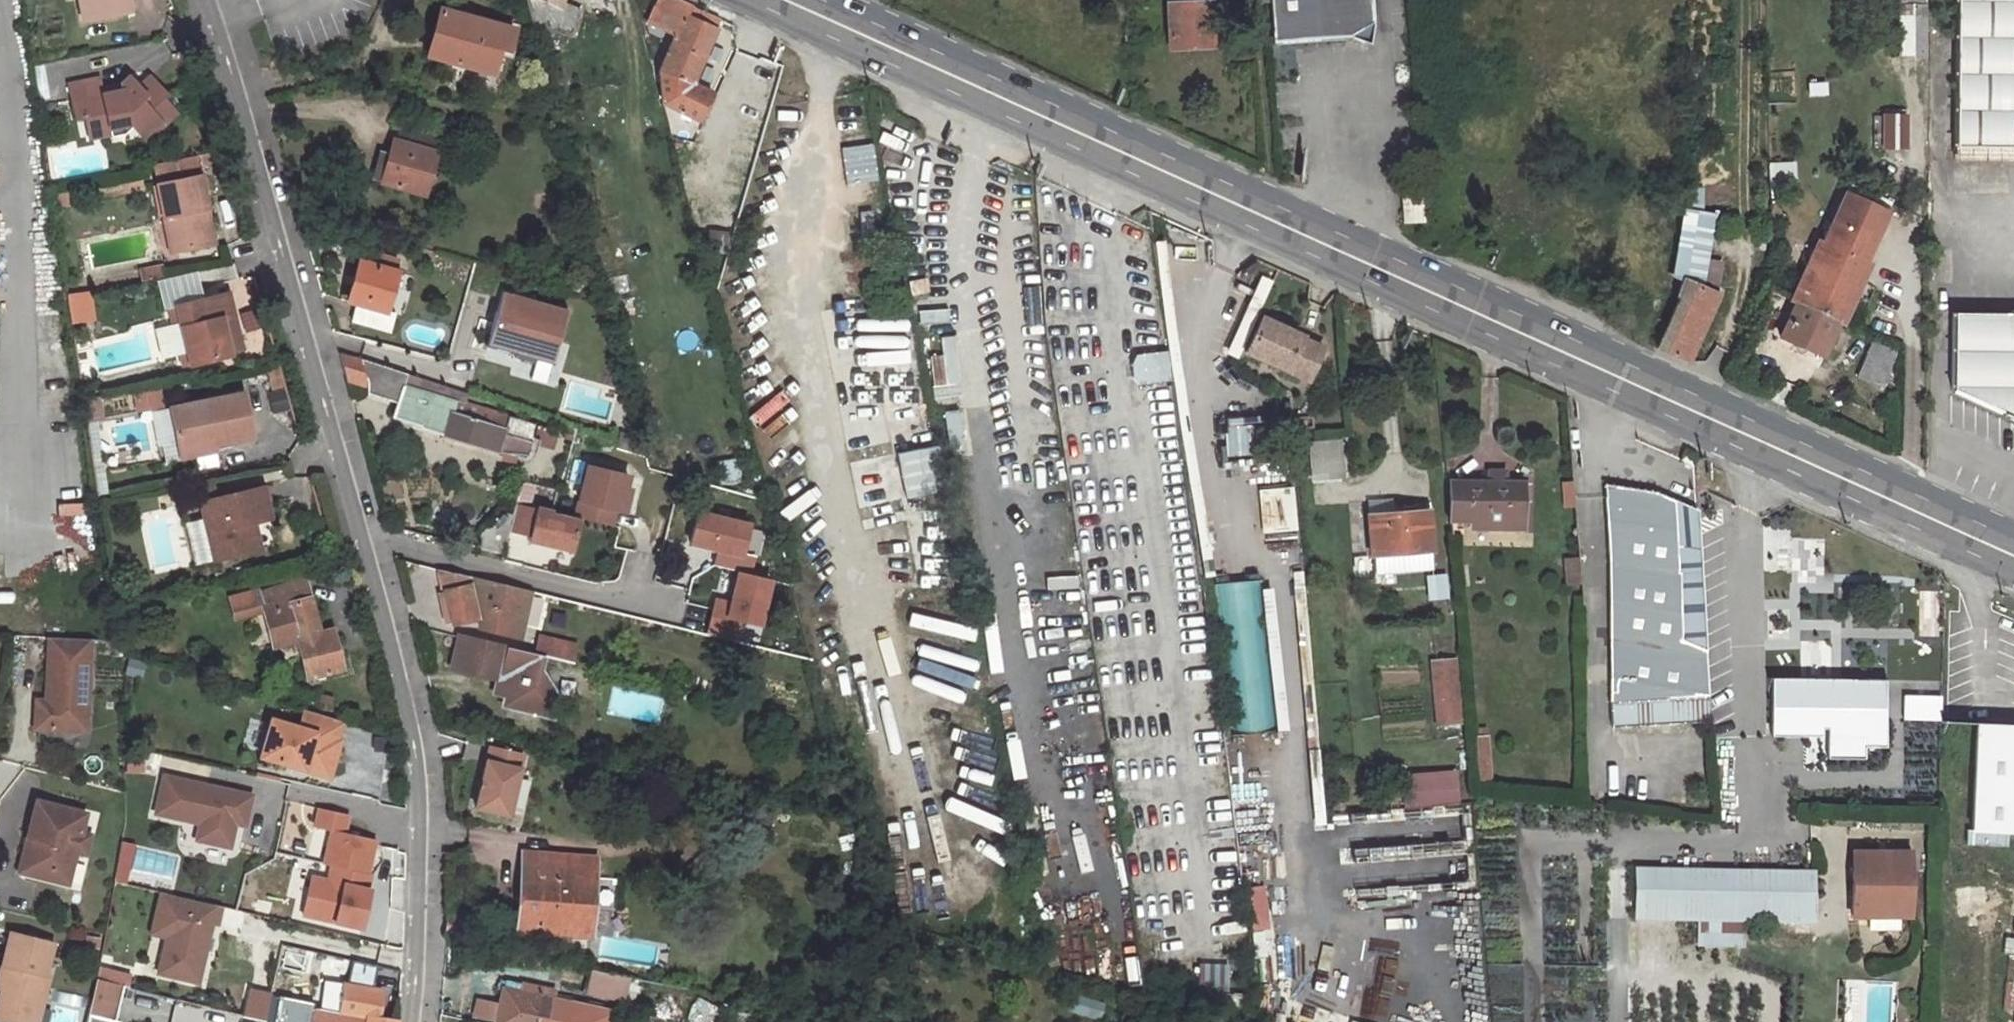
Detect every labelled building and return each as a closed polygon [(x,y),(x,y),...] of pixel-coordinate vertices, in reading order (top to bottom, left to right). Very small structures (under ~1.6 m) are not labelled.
[(86,16),(130,9),(129,0),(83,0),(86,16)] [(567,0),(527,0),(534,24),(569,40),(582,8),(567,0)] [(651,24),(676,37),(661,70),(660,74),(665,105),(700,121),(712,94),(693,85),(717,30),(700,22),(705,12),(679,0),(661,0),(651,24)] [(1372,0),(1267,0),(1267,2),(1270,41),(1348,36),(1368,41),(1373,19),(1372,0)] [(1899,53),(1922,54),(1922,0),(1900,0),(1899,53)] [(1954,146),(2013,147),(2013,0),(1955,0),(1954,146)] [(1212,44),(1209,2),(1169,5),(1170,46),(1212,44)] [(514,30),(440,10),(428,54),(493,72),(499,49),(508,52),(514,30)] [(122,87),(104,91),(103,85),(103,83),(101,73),(70,78),(75,113),(85,112),(91,111),(93,124),(130,118),(133,122),(142,133),(160,118),(163,122),(176,110),(165,95),(168,92),(152,74),(141,82),(131,72),(121,81),(122,87)] [(121,81),(103,85),(104,91),(122,87),(121,81)] [(130,118),(93,124),(91,111),(85,112),(89,135),(125,130),(133,122),(130,118)] [(1883,115),(1882,144),(1903,145),(1904,116),(1883,115)] [(160,118),(142,133),(146,137),(163,122),(160,118)] [(438,152),(395,140),(383,182),(426,194),(438,152)] [(846,183),(875,178),(869,144),(839,149),(846,183)] [(172,213),(179,248),(213,241),(200,173),(197,173),(194,158),(158,163),(161,180),(158,181),(165,214),(172,213)] [(1813,359),(1883,209),(1843,190),(1773,342),(1813,359)] [(1405,220),(1424,219),(1422,193),(1403,194),(1405,220)] [(1696,289),(1711,215),(1683,210),(1666,276),(1676,280),(1686,284),(1696,289)] [(165,214),(172,249),(179,248),(172,213),(165,214)] [(379,252),(376,265),(396,270),(399,258),(379,252)] [(376,265),(359,260),(349,297),(362,301),(357,317),(391,327),(396,311),(387,308),(397,271),(396,270),(376,265)] [(178,346),(182,364),(229,353),(224,334),(220,315),(233,312),(228,291),(199,298),(192,270),(165,276),(171,305),(169,305),(174,328),(182,327),(186,344),(178,346)] [(1676,280),(1650,346),(1660,350),(1686,284),(1676,280)] [(1696,289),(1686,284),(1660,350),(1687,363),(1717,295),(1696,289)] [(65,326),(91,322),(86,291),(61,295),(65,326)] [(503,292),(488,346),(517,354),(516,358),(535,364),(536,360),(553,365),(568,311),(503,292)] [(237,331),(233,312),(220,315),(224,334),(237,331)] [(1952,313),(1951,391),(2013,419),(2013,314),(1952,313)] [(1324,348),(1263,320),(1248,353),(1309,381),(1324,348)] [(1879,385),(1895,351),(1871,340),(1856,375),(1879,385)] [(344,377),(369,384),(366,371),(363,361),(337,353),(344,377)] [(1164,353),(1128,355),(1130,383),(1165,381),(1164,353)] [(366,371),(369,384),(369,394),(395,402),(402,383),(466,404),(468,395),(363,361),(366,371)] [(395,402),(390,416),(420,426),(420,428),(507,457),(532,465),(539,442),(544,428),(519,421),(466,404),(402,383),(395,402)] [(177,445),(213,439),(214,445),(251,438),(243,395),(170,408),(176,441),(177,445)] [(170,408),(156,411),(163,444),(176,441),(170,408)] [(1221,455),(1255,455),(1255,419),(1222,419),(1221,455)] [(544,428),(539,442),(557,447),(561,434),(544,428)] [(213,439),(177,445),(179,457),(215,450),(214,445),(213,439)] [(1307,479),(1342,477),(1340,440),(1305,441),(1307,479)] [(569,519),(618,525),(625,473),(576,467),(569,519)] [(573,518),(528,506),(533,487),(519,484),(505,537),(563,553),(573,518)] [(1600,485),(1606,568),(1608,611),(1612,724),(1711,720),(1696,515),(1655,493),(1600,485)] [(204,501),(215,499),(212,486),(201,488),(204,501)] [(1528,488),(1453,488),(1453,533),(1471,534),(1529,534),(1528,488)] [(199,502),(211,559),(250,551),(244,524),(251,523),(269,519),(262,489),(215,499),(204,501),(199,502)] [(710,559),(734,564),(743,523),(686,511),(678,548),(711,555),(710,559)] [(1428,511),(1368,515),(1371,555),(1375,555),(1377,571),(1428,568),(1427,551),(1431,551),(1428,511)] [(257,550),(251,523),(244,524),(250,551),(257,550)] [(437,569),(452,622),(478,617),(475,608),(481,607),(483,616),(480,626),(520,636),(531,592),(437,569)] [(319,631),(304,574),(259,589),(231,598),(235,618),(265,611),(274,645),(280,644),(284,660),(302,656),(307,678),(343,670),(333,628),(319,631)] [(1279,730),(1267,579),(1214,584),(1226,734),(1279,730)] [(780,631),(736,620),(731,641),(774,652),(780,631)] [(462,635),(455,665),(503,677),(501,689),(511,692),(508,702),(539,709),(560,696),(549,669),(552,657),(462,635)] [(92,639),(50,636),(47,689),(52,690),(51,697),(46,697),(44,726),(86,728),(92,639)] [(1454,658),(1427,660),(1430,725),(1458,724),(1454,658)] [(1822,672),(1773,673),(1774,730),(1824,729),(1825,721),(1824,711),(1822,672)] [(1901,694),(1845,695),(1846,711),(1846,712),(1846,721),(1846,748),(1883,747),(1882,735),(1903,735),(1901,694)] [(44,726),(46,697),(36,696),(34,726),(44,726)] [(269,717),(258,754),(328,775),(339,738),(335,737),(341,719),(303,708),(297,725),(269,717)] [(1846,712),(1846,711),(1824,711),(1825,721),(1846,721),(1846,712)] [(1975,733),(1970,838),(2013,840),(2013,734),(1975,733)] [(1471,737),(1474,784),(1489,783),(1486,736),(1471,737)] [(523,754),(490,747),(477,808),(510,815),(523,754)] [(1432,809),(1458,805),(1452,767),(1399,776),(1408,829),(1434,825),(1432,809)] [(253,794),(165,774),(156,813),(200,823),(197,838),(231,845),(236,822),(239,810),(249,812),(253,794)] [(35,835),(27,867),(66,878),(74,847),(83,850),(89,829),(79,827),(84,808),(37,796),(28,833),(35,835)] [(331,830),(346,834),(350,816),(319,809),(314,826),(331,830)] [(246,824),(249,812),(239,810),(236,822),(246,824)] [(351,835),(346,834),(331,830),(323,865),(330,867),(370,876),(377,845),(378,842),(351,835)] [(27,867),(35,835),(28,833),(20,866),(27,867)] [(1960,847),(1950,847),(1951,855),(1960,855),(1960,856),(1960,857),(1961,859),(1999,860),(1998,872),(2012,872),(2012,846),(1961,845),(1960,847)] [(1913,851),(1857,850),(1855,913),(1912,915),(1913,851)] [(599,856),(524,853),(520,925),(557,926),(555,931),(594,933),(599,856)] [(370,876),(330,867),(327,879),(370,889),(373,876),(370,876)] [(1815,872),(1659,868),(1658,916),(1814,920),(1815,872)] [(370,889),(327,879),(312,875),(302,918),(363,932),(373,890),(370,889)] [(220,926),(224,909),(161,894),(157,911),(171,915),(165,938),(157,974),(197,984),(211,924),(220,926)] [(171,915),(157,911),(151,936),(165,938),(171,915)] [(0,991),(0,1021),(23,1021),(27,1010),(36,1012),(52,947),(8,936),(0,969),(0,970),(5,971),(0,991)] [(1999,953),(2009,954),(2005,1013),(2013,1014),(2013,939),(2000,938),(1999,953)] [(1955,950),(1955,939),(1936,940),(1936,950),(1955,950)] [(354,962),(349,985),(373,988),(378,967),(354,962)] [(131,974),(100,966),(97,980),(124,986),(129,987),(131,974)] [(597,970),(594,991),(627,998),(632,978),(597,970)] [(89,1015),(117,1021),(124,986),(97,980),(89,1015)] [(345,984),(341,1014),(367,1018),(381,1020),(384,989),(373,988),(349,985),(345,984)] [(504,989),(497,1021),(611,1021),(613,1010),(590,1004),(589,1008),(557,1001),(554,999),(555,994),(522,986),(520,993),(504,989)] [(244,1016),(265,1020),(270,995),(250,991),(244,1016)] [(265,1020),(271,1021),(310,1021),(314,1005),(270,995),(265,1020)] [(1069,1014),(1098,1021),(1102,1007),(1073,999),(1069,1014)] [(36,1012),(27,1010),(23,1021),(33,1021),(36,1012)] [(367,1018),(341,1014),(315,1010),(313,1021),(366,1021),(367,1018)]
